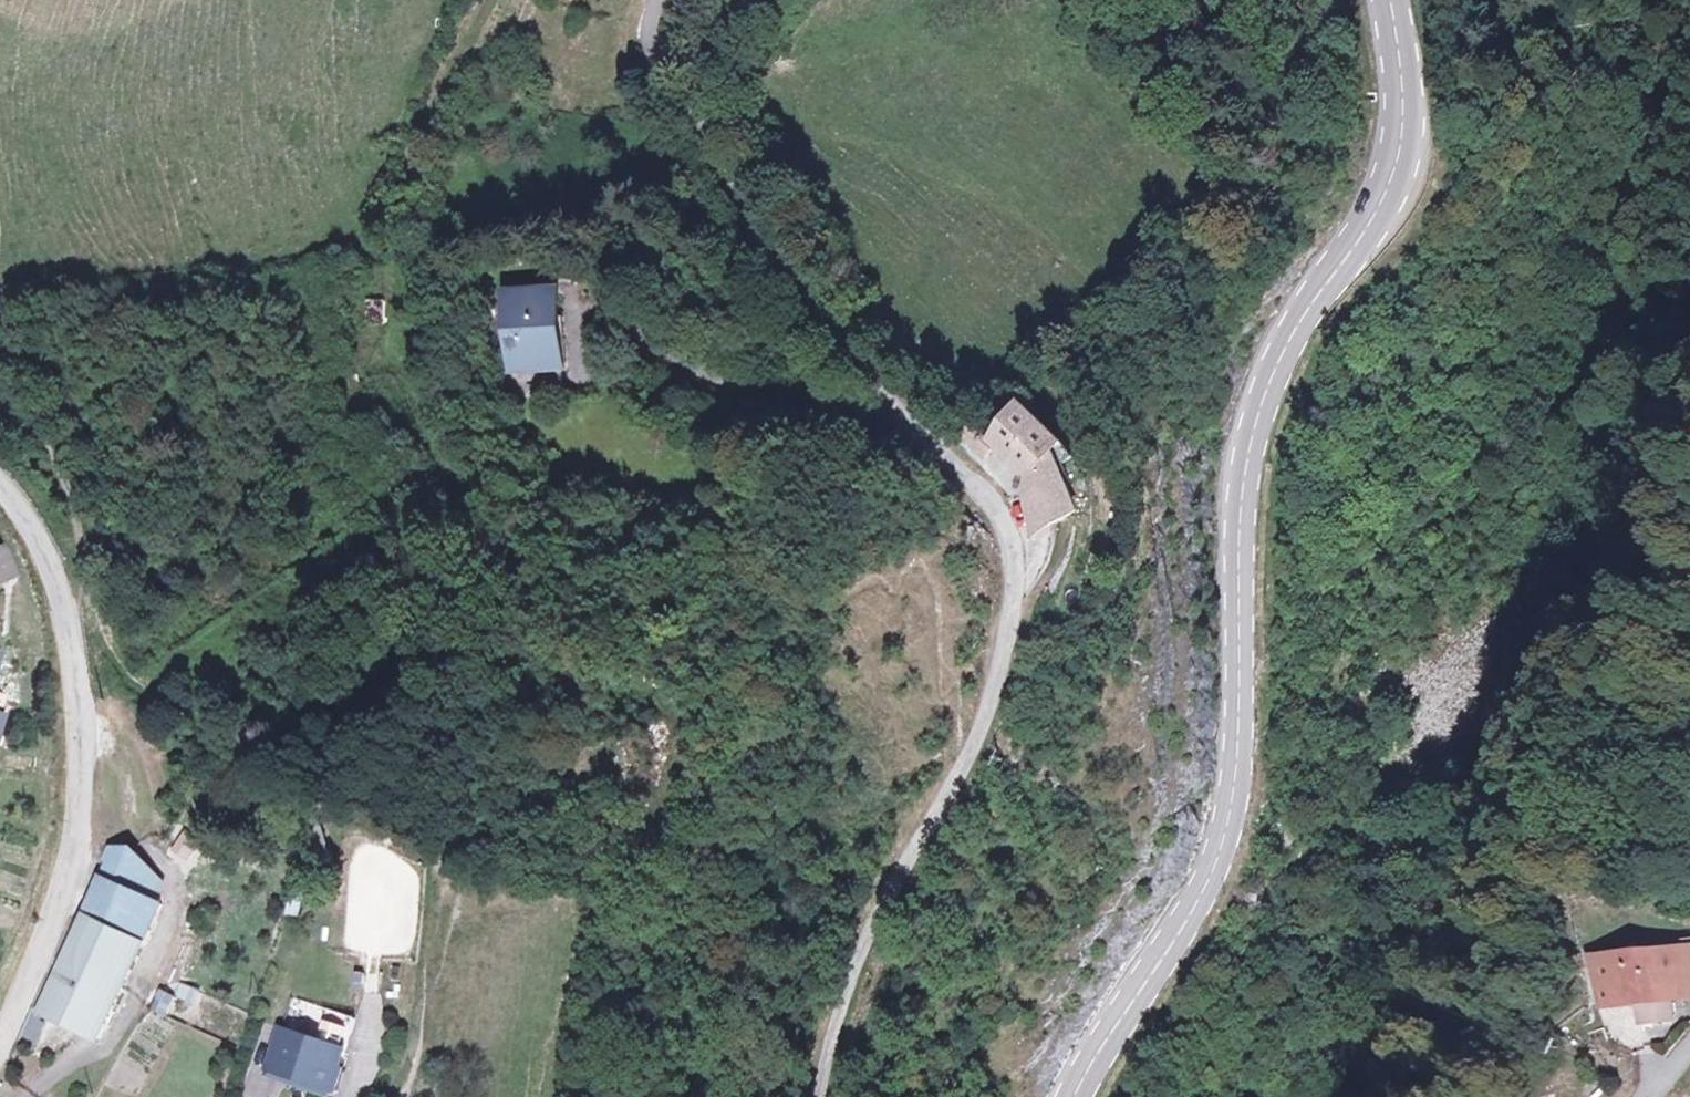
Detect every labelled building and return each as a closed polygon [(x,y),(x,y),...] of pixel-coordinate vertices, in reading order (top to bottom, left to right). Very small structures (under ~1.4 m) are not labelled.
[(519,290),(518,397),(531,397),(531,386),(561,387),(563,291),(519,290)] [(1004,421),(987,441),(1013,457),(1024,443),(1063,473),(1053,492),(1073,530),(1109,513),(1094,474),(1105,462),(1095,449),(1046,409),(1028,435),(1004,421)] [(180,857),(196,843),(184,829),(167,842),(180,857)] [(112,842),(35,1006),(91,1035),(156,897),(149,893),(154,882),(132,872),(136,850),(126,843),(112,842)] [(1633,950),(1639,999),(1669,995),(1671,1014),(1689,1011),(1689,945),(1633,950)] [(26,1012),(20,1040),(36,1042),(41,1015),(26,1012)] [(276,1032),(267,1069),(329,1083),(337,1045),(276,1032)]
